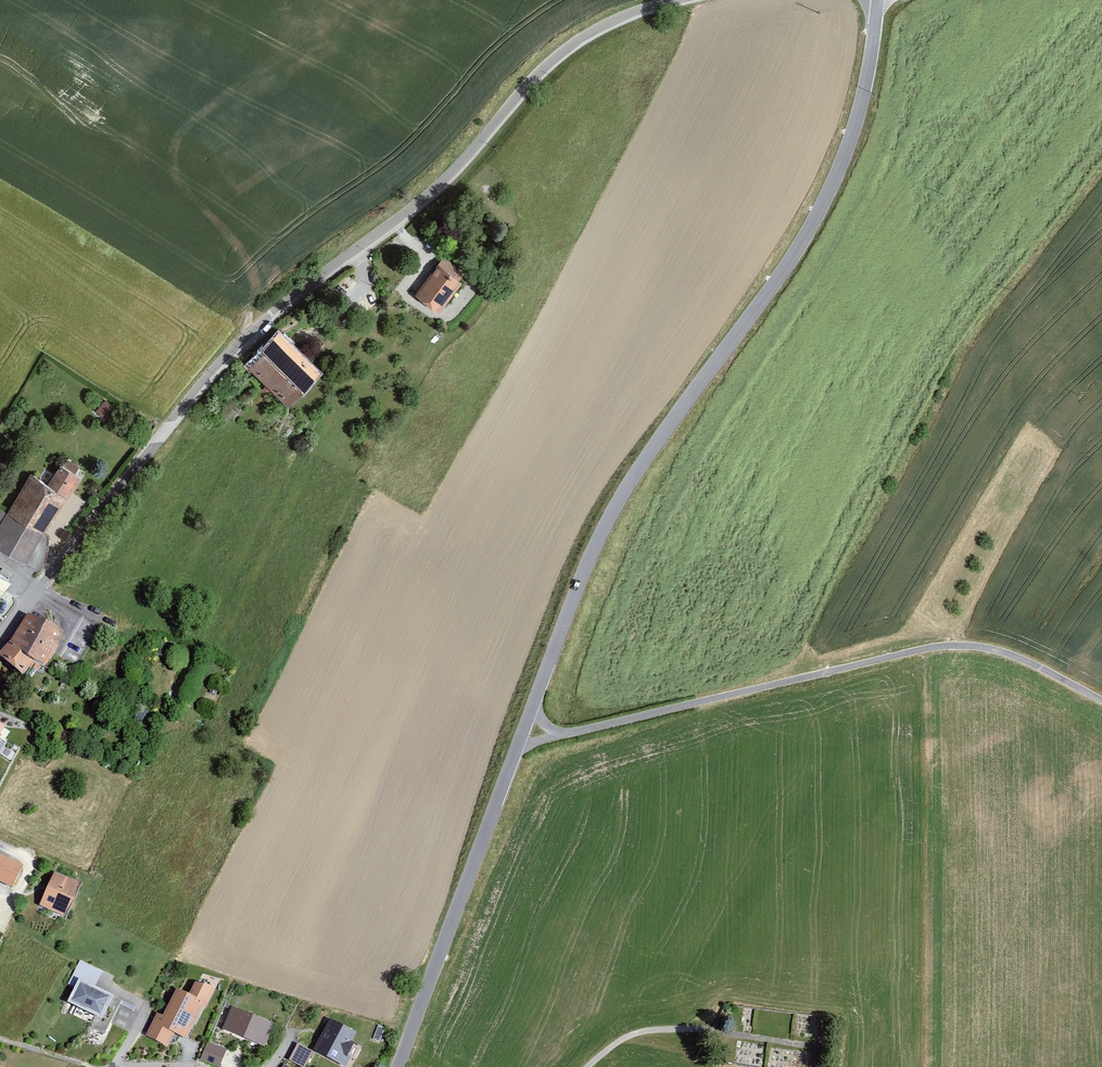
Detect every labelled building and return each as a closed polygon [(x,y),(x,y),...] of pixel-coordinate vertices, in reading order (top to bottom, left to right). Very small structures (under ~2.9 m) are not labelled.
[(438,267),(415,297),(437,314),(460,284),(438,267)] [(278,334),(247,367),(289,407),(320,374),(278,334)] [(115,411),(103,402),(95,413),(107,422),(115,411)] [(60,468),(50,485),(68,498),(79,481),(74,477),(78,470),(67,463),(64,469),(60,468)] [(68,498),(31,475),(7,516),(43,538),(68,498)] [(7,516),(0,527),(0,550),(26,566),(43,538),(7,516)] [(10,587),(0,580),(0,600),(10,587)] [(27,618),(0,656),(0,661),(24,680),(31,671),(37,673),(39,669),(46,672),(62,636),(27,618)] [(0,858),(0,884),(11,890),(22,869),(0,858)] [(79,886),(54,874),(39,908),(63,919),(79,886)] [(104,978),(82,968),(70,991),(74,993),(67,1006),(102,1023),(113,1001),(97,992),(104,978)] [(162,1018),(157,1016),(145,1039),(168,1050),(173,1038),(187,1042),(204,1004),(176,992),(162,1018)] [(274,1028),(231,1008),(222,1031),(264,1051),(274,1028)] [(335,1027),(318,1058),(334,1066),(352,1066),(360,1052),(357,1050),(362,1041),(335,1027)] [(207,1044),(200,1063),(210,1066),(223,1066),(229,1052),(207,1044)]
